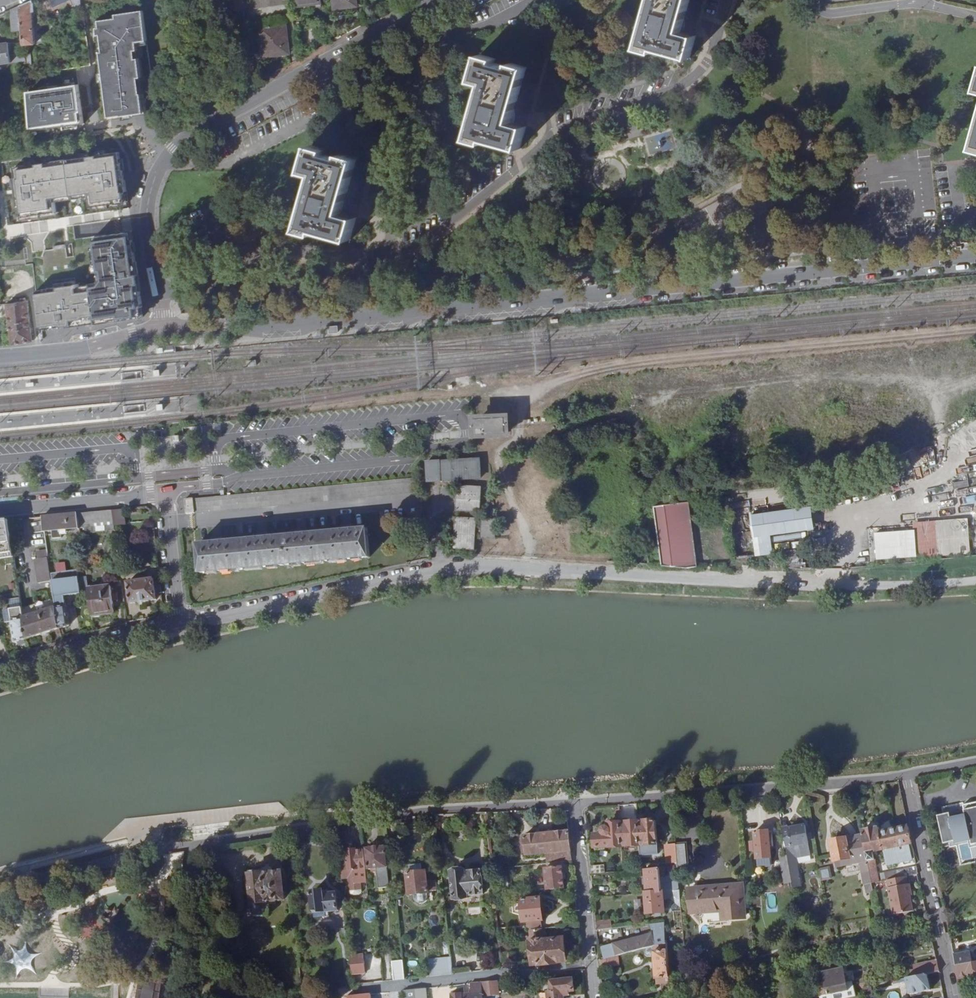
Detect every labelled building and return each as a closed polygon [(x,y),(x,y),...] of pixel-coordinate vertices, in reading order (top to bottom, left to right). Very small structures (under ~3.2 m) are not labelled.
[(34,0),(32,0),(20,6),(23,36),(23,44),(35,43),(32,11),(34,11),(34,0)] [(59,2),(53,5),(54,8),(68,1),(68,0),(59,0),(59,2)] [(252,0),(238,0),(239,10),(253,8),(252,0)] [(265,0),(252,0),(253,8),(266,6),(265,0)] [(334,8),(355,5),(355,0),(333,0),(334,8)] [(389,9),(397,6),(397,0),(388,0),(389,9)] [(697,34),(681,29),(690,0),(652,0),(639,45),(656,49),(657,46),(690,56),(697,34)] [(147,40),(142,5),(112,9),(112,12),(95,14),(110,116),(121,114),(121,115),(144,112),(141,93),(140,93),(138,77),(141,77),(136,41),(147,40)] [(20,6),(12,9),(14,33),(20,32),(20,36),(23,36),(20,6)] [(285,24),(261,27),(265,59),(286,56),(286,52),(288,52),(285,24)] [(24,54),(12,55),(9,55),(8,47),(8,43),(0,44),(0,64),(25,61),(24,54)] [(509,121),(514,104),(523,66),(509,62),(507,66),(491,61),(492,57),(478,53),(471,79),(482,82),(467,138),(482,141),(483,137),(518,146),(523,125),(509,121)] [(252,58),(246,59),(248,76),(254,75),(252,58)] [(82,110),(78,83),(28,90),(32,127),(82,120),(80,110),(82,110)] [(314,231),(347,239),(348,239),(353,218),(339,215),(343,197),(352,159),(337,156),(336,160),(320,156),(321,151),(306,148),(301,174),(310,176),(297,231),(313,235),(314,231)] [(12,167),(20,216),(57,210),(55,197),(89,191),(90,205),(127,199),(120,150),(12,167)] [(7,237),(31,235),(31,234),(47,233),(47,222),(6,224),(7,237)] [(99,282),(34,291),(40,329),(67,325),(67,326),(95,322),(96,323),(142,316),(140,306),(142,306),(131,230),(96,235),(102,279),(99,282)] [(5,304),(11,343),(32,341),(32,339),(26,301),(5,304)] [(506,423),(475,425),(476,439),(506,437),(506,423)] [(805,500),(815,572),(820,571),(817,547),(862,540),(929,515),(975,491),(975,437),(935,459),(915,470),(854,494),(854,493),(805,500)] [(481,479),(479,460),(427,464),(429,483),(481,479)] [(419,492),(418,479),(186,500),(187,514),(419,492)] [(482,490),(460,487),(458,511),(480,513),(482,490)] [(791,575),(815,572),(805,500),(730,511),(736,557),(788,551),(791,575)] [(689,568),(700,567),(690,501),(656,506),(663,568),(689,572),(689,568)] [(125,524),(124,509),(112,510),(114,525),(125,524)] [(114,525),(112,510),(77,514),(79,528),(86,527),(87,533),(115,530),(114,525)] [(79,528),(77,514),(42,517),(43,523),(47,522),(48,531),(79,528)] [(29,519),(31,529),(40,528),(39,518),(29,519)] [(457,519),(455,549),(475,550),(477,521),(457,519)] [(0,521),(0,560),(13,557),(7,520),(0,521)] [(497,522),(484,521),(483,538),(496,539),(497,522)] [(223,544),(214,544),(200,546),(203,574),(371,557),(368,529),(353,531),(344,532),(307,535),(299,536),(269,539),(260,540),(223,544)] [(50,567),(49,556),(36,558),(39,577),(52,575),(50,567)] [(52,575),(78,571),(77,563),(50,567),(52,575)] [(52,575),(57,607),(60,629),(70,626),(65,596),(81,593),(78,571),(52,575)] [(156,600),(153,580),(128,584),(131,604),(156,600)] [(111,587),(89,590),(93,618),(101,617),(101,614),(114,612),(111,587)] [(27,638),(60,629),(57,607),(23,617),(27,638)] [(27,638),(23,617),(9,621),(15,642),(27,638)] [(942,808),(943,816),(938,817),(944,846),(956,844),(960,866),(975,863),(974,859),(975,859),(975,804),(964,807),(963,803),(942,808)] [(644,822),(638,822),(639,844),(639,850),(647,850),(646,843),(656,843),(655,820),(644,820),(644,822)] [(638,822),(638,821),(627,821),(627,823),(620,823),(621,844),(639,844),(638,822)] [(620,823),(620,822),(608,822),(609,827),(602,827),(602,834),(594,834),(595,846),(621,844),(620,823)] [(788,830),(783,831),(789,867),(792,866),(790,856),(793,855),(791,847),(809,844),(805,826),(788,829),(788,830)] [(879,828),(862,831),(863,834),(872,883),(918,874),(917,867),(877,875),(873,852),(883,850),(886,865),(911,860),(908,845),(912,844),(908,827),(880,832),(879,828)] [(572,850),(569,831),(525,835),(526,854),(554,852),(572,850)] [(770,858),(768,831),(755,832),(756,842),(752,842),(752,850),(756,849),(757,859),(770,858)] [(868,892),(874,891),(872,883),(863,834),(831,840),(834,860),(849,857),(850,863),(860,861),(862,873),(864,873),(868,892)] [(369,848),(366,848),(368,869),(377,869),(379,887),(390,886),(386,846),(383,846),(383,844),(369,845),(369,848)] [(685,844),(676,844),(677,862),(678,869),(687,868),(685,844)] [(207,861),(205,848),(195,849),(193,861),(199,863),(207,861)] [(360,883),(357,849),(346,850),(347,861),(342,862),(343,870),(348,869),(350,884),(360,883)] [(554,852),(555,861),(572,860),(572,850),(554,852)] [(185,851),(164,856),(167,864),(171,864),(183,864),(185,851)] [(406,873),(408,895),(428,894),(427,871),(422,871),(422,865),(409,866),(409,873),(406,873)] [(819,868),(822,879),(831,876),(828,865),(819,868)] [(545,868),(547,889),(565,887),(563,866),(545,868)] [(604,866),(590,867),(591,874),(604,873),(604,866)] [(452,874),(442,874),(444,895),(454,894),(454,899),(468,898),(468,895),(483,893),(481,870),(465,872),(465,869),(463,869),(463,867),(454,867),(454,870),(452,871),(452,874)] [(647,893),(669,891),(668,876),(661,877),(660,868),(645,868),(647,893)] [(270,869),(247,872),(251,903),(250,908),(251,914),(254,919),(267,918),(269,913),(267,905),(270,905),(270,900),(283,899),(280,872),(271,873),(270,869)] [(762,874),(763,887),(770,886),(769,874),(762,874)] [(361,891),(360,883),(350,884),(351,893),(361,891)] [(910,892),(913,891),(911,883),(890,888),(894,911),(903,909),(908,912),(910,908),(914,907),(911,897),(910,892)] [(741,885),(690,889),(692,911),(722,909),(723,919),(744,917),(741,885)] [(681,906),(679,890),(669,891),(647,893),(645,893),(647,913),(665,912),(664,899),(671,899),(681,906)] [(323,891),(310,892),(313,917),(329,916),(329,911),(339,910),(337,893),(324,894),(323,891)] [(526,922),(527,925),(527,929),(533,928),(544,927),(541,897),(521,899),(523,922),(526,922)] [(610,919),(596,921),(597,929),(611,927),(610,919)] [(617,955),(654,945),(666,942),(664,921),(650,923),(653,932),(613,942),(617,955)] [(558,934),(557,926),(546,927),(547,935),(558,934)] [(544,927),(533,928),(535,940),(532,940),(535,963),(541,963),(541,964),(550,963),(548,940),(547,935),(546,927),(544,927)] [(550,963),(559,962),(559,961),(568,960),(566,938),(548,940),(550,963)] [(616,955),(617,955),(613,942),(601,946),(604,958),(616,955)] [(656,983),(669,982),(666,942),(654,945),(656,983)] [(31,949),(27,976),(44,979),(49,953),(31,949)] [(972,951),(955,954),(957,967),(974,963),(972,951)] [(509,952),(499,952),(501,968),(511,967),(509,952)] [(353,973),(367,972),(365,954),(351,956),(353,973)] [(604,958),(601,959),(604,969),(618,965),(616,955),(604,958)] [(394,980),(402,979),(400,960),(392,961),(394,980)] [(939,972),(937,961),(922,965),(923,969),(925,975),(926,975),(939,972)] [(429,966),(431,976),(452,974),(451,963),(429,966)] [(957,967),(960,979),(969,977),(970,979),(975,978),(975,963),(974,963),(957,967)] [(817,983),(820,996),(848,991),(844,971),(844,968),(824,972),(826,981),(817,983)] [(925,975),(923,969),(912,972),(913,978),(925,975)] [(848,991),(855,989),(851,970),(844,971),(848,991)] [(913,978),(912,972),(911,971),(889,975),(891,982),(902,980),(913,978)] [(163,978),(142,975),(138,997),(159,997),(163,978)] [(926,975),(925,975),(913,978),(902,980),(902,982),(907,981),(910,995),(930,991),(926,975)] [(552,980),(553,991),(550,991),(550,997),(563,997),(563,995),(570,994),(570,990),(575,990),(574,978),(552,980)] [(498,980),(483,982),(484,988),(498,987),(498,980)] [(484,988),(483,982),(471,983),(472,993),(473,996),(464,997),(464,994),(453,995),(453,997),(485,997),(484,988)] [(404,997),(427,997),(426,988),(403,990),(404,997)] [(820,996),(820,997),(849,997),(856,997),(855,989),(848,991),(820,996)]
